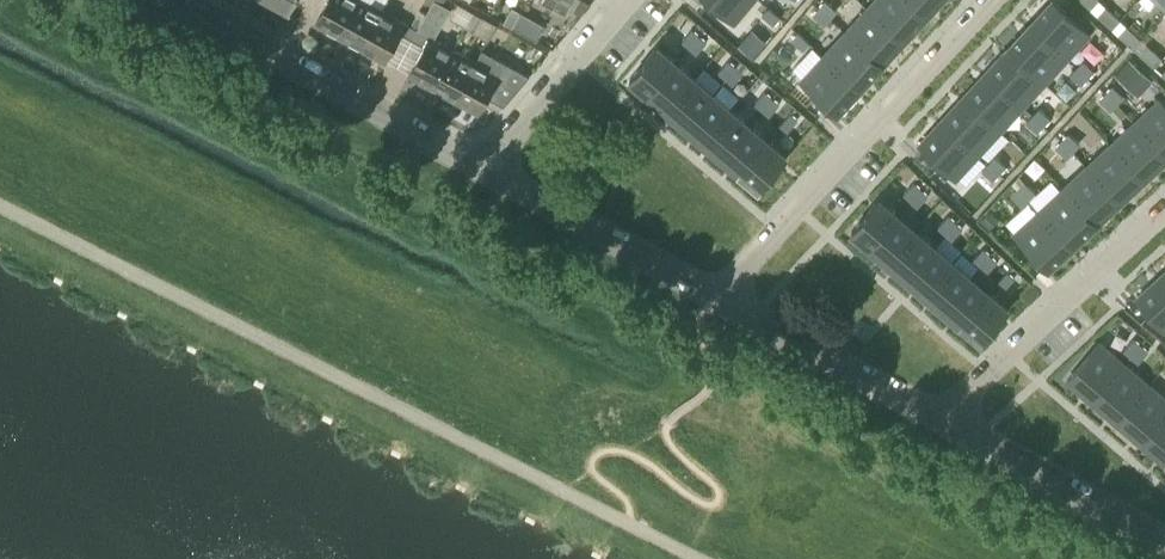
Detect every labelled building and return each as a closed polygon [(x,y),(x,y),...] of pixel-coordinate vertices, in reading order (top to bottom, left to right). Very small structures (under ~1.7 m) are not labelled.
[(289,10),(294,0),(271,0),(289,10)] [(359,0),(328,0),(314,24),(338,37),(359,0)] [(366,0),(359,0),(338,37),(360,49),(382,9),(366,0)] [(424,46),(408,74),(432,87),(453,48),(436,39),(450,13),(441,8),(445,0),(436,0),(427,15),(425,14),(412,39),(424,46)] [(564,13),(571,0),(541,0),(564,13)] [(591,4),(584,0),(580,0),(574,11),(581,15),(591,4)] [(734,22),(752,0),(708,0),(734,22)] [(836,10),(825,0),(819,8),(830,17),(836,10)] [(907,0),(875,0),(868,8),(904,41),(926,18),(907,0)] [(942,0),(907,0),(926,18),(942,0)] [(1053,0),(1030,24),(1066,58),(1089,33),(1053,0)] [(1098,0),(1080,0),(1090,9),(1098,0)] [(1098,0),(1090,9),(1111,28),(1120,19),(1098,0)] [(503,22),(512,26),(520,11),(511,6),(503,22)] [(773,24),(780,16),(769,7),(762,14),(773,24)] [(830,17),(819,8),(813,15),(824,24),(830,17)] [(904,41),(868,8),(846,32),(882,65),(904,41)] [(411,25),(382,9),(360,49),(384,62),(400,32),(412,39),(425,14),(418,10),(411,25)] [(465,27),(473,32),(482,16),(473,12),(465,27)] [(536,39),(544,24),(533,18),(524,33),(536,39)] [(1144,41),(1120,19),(1111,28),(1135,50),(1144,41)] [(1066,58),(1030,24),(1008,48),(1044,82),(1066,58)] [(690,46),(699,36),(692,29),(682,40),(690,46)] [(754,57),(767,42),(753,30),(740,45),(754,57)] [(809,42),(798,32),(792,40),(803,49),(809,42)] [(882,65),(846,32),(824,56),(860,89),(882,65)] [(697,53),(706,42),(699,36),(690,46),(697,53)] [(1153,67),(1162,58),(1147,44),(1139,54),(1153,67)] [(649,94),(676,62),(658,46),(630,78),(649,94)] [(453,48),(432,87),(454,100),(475,60),(453,48)] [(475,60),(454,100),(477,112),(489,91),(495,94),(493,99),(503,105),(529,74),(482,48),(476,60),(475,60)] [(1044,82),(1008,48),(986,72),(1022,106),(1044,82)] [(860,89),(824,56),(801,80),(837,114),(860,89)] [(1153,67),(1164,78),(1164,61),(1162,58),(1153,67)] [(1129,59),(1115,74),(1127,84),(1141,69),(1129,59)] [(735,66),(728,60),(719,71),(726,77),(735,66)] [(1094,70),(1083,60),(1077,67),(1087,77),(1094,70)] [(667,110),(695,77),(676,62),(649,94),(667,110)] [(743,73),(735,66),(726,77),(733,84),(743,73)] [(1087,77),(1077,67),(1070,75),(1081,85),(1087,77)] [(1022,106),(986,72),(964,96),(1000,129),(1022,106)] [(685,125),(713,93),(695,77),(667,110),(685,125)] [(1123,95),(1113,85),(1106,93),(1117,103),(1123,95)] [(772,98),(764,91),(755,102),(762,109),(772,98)] [(703,141),(731,108),(713,93),(685,125),(703,141)] [(1110,110),(1117,103),(1106,93),(1099,100),(1110,110)] [(1000,129),(964,96),(942,120),(978,153),(1000,129)] [(770,115),(779,104),(772,98),(762,109),(770,115)] [(1159,99),(1135,122),(1164,155),(1164,106),(1159,99)] [(721,156),(749,124),(731,108),(703,141),(721,156)] [(1050,118),(1039,108),(1033,115),(1043,125),(1050,118)] [(797,119),(790,113),(780,124),(788,130),(797,119)] [(1043,125),(1033,115),(1026,122),(1036,132),(1043,125)] [(955,178),(978,153),(942,120),(919,144),(955,178)] [(1135,122),(1111,144),(1144,180),(1164,161),(1164,155),(1135,122)] [(740,172),(767,139),(749,124),(721,156),(740,172)] [(1073,150),(1080,143),(1069,133),(1062,140),(1073,150)] [(759,188),(787,156),(767,139),(740,172),(759,188)] [(1073,150),(1062,140),(1055,148),(1066,157),(1073,150)] [(1120,202),(1144,180),(1111,144),(1087,166),(1120,202)] [(1006,165),(995,155),(988,163),(999,173),(1006,165)] [(992,180),(999,173),(988,163),(982,170),(992,180)] [(1097,225),(1120,202),(1087,166),(1063,188),(1097,225)] [(1028,198),(1035,191),(1024,181),(1018,188),(1028,198)] [(911,199),(921,189),(914,182),(904,193),(911,199)] [(1028,198),(1018,188),(1011,196),(1022,206),(1028,198)] [(1097,225),(1063,188),(1039,210),(1073,247),(1097,225)] [(918,206),(928,196),(921,189),(911,199),(918,206)] [(870,247),(898,214),(879,198),(851,230),(870,247)] [(997,217),(990,210),(980,219),(988,227),(997,217)] [(1048,269),(1073,247),(1039,210),(1015,233),(1048,269)] [(889,262),(916,230),(898,214),(870,247),(889,262)] [(955,222),(948,215),(938,226),(945,232),(955,222)] [(952,239),(962,229),(955,222),(945,232),(952,239)] [(907,278),(934,245),(916,230),(889,262),(907,278)] [(925,293),(952,261),(934,245),(907,278),(925,293)] [(990,255),(983,248),(973,259),(980,266),(990,255)] [(987,272),(997,262),(990,255),(980,266),(987,272)] [(943,309),(971,276),(952,261),(925,293),(943,309)] [(1004,289),(1014,278),(1007,271),(997,282),(1004,289)] [(1161,275),(1136,298),(1164,329),(1164,280),(1161,275)] [(961,324),(989,292),(971,276),(943,309),(961,324)] [(980,340),(1008,308),(989,292),(961,324),(980,340)] [(1131,356),(1141,345),(1133,338),(1124,349),(1131,356)] [(1092,401),(1124,364),(1099,342),(1067,380),(1092,401)] [(1138,362),(1148,351),(1141,345),(1131,356),(1138,362)] [(1117,423),(1149,385),(1124,364),(1092,401),(1117,423)] [(1164,416),(1164,399),(1149,385),(1117,423),(1142,444),(1164,416)] [(1142,444),(1164,464),(1164,416),(1142,444)]
